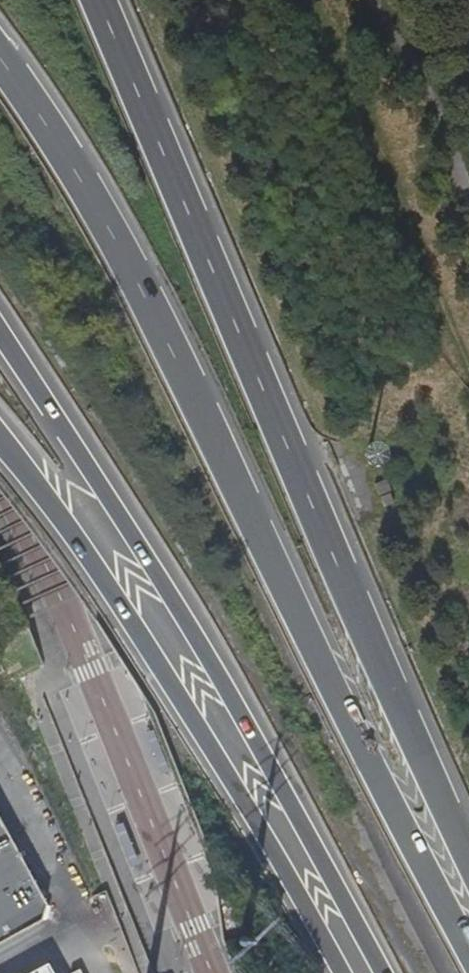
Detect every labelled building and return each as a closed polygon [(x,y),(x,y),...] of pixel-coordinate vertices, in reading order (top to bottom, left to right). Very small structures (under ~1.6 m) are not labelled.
[(172,771),(155,730),(146,733),(162,774),(172,771)] [(139,864),(122,822),(113,825),(130,868),(139,864)] [(38,922),(44,907),(0,826),(0,943),(38,922)] [(30,972),(51,972),(46,965),(30,972)]
